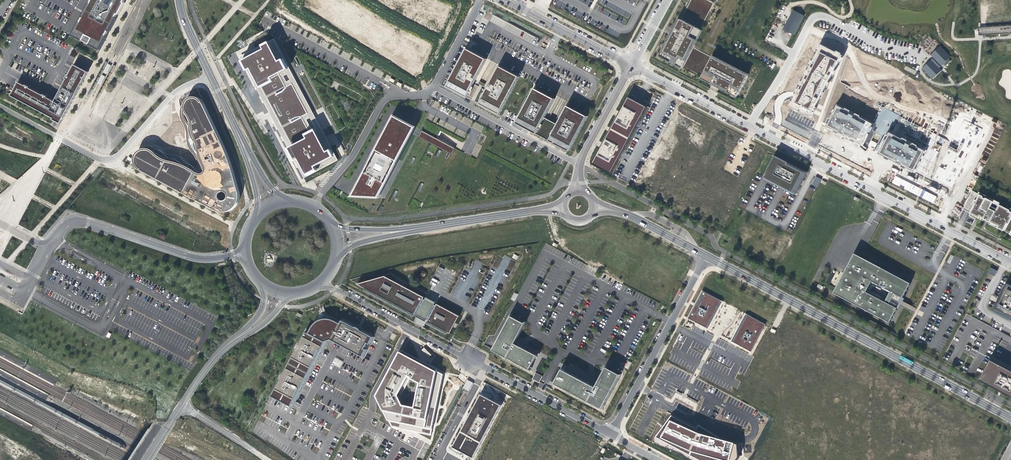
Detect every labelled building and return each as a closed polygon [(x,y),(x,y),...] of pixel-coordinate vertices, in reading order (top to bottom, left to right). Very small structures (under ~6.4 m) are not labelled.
[(93,1),(91,4),(90,3),(83,16),(84,17),(81,23),(80,22),(73,35),(83,41),(87,35),(93,38),(90,44),(100,50),(107,37),(106,36),(109,30),(110,31),(117,18),(116,17),(118,14),(119,15),(120,12),(117,10),(120,4),(124,6),(125,3),(124,2),(125,0),(92,0),(93,1)] [(789,32),(794,35),(804,16),(793,10),(783,29),(789,32)] [(661,56),(681,66),(700,30),(680,19),(675,30),(673,29),(671,33),(669,36),(671,37),(661,56)] [(700,30),(681,66),(661,56),(671,37),(669,36),(659,57),(682,69),(702,30),(700,30)] [(304,178),(338,160),(332,158),(306,172),(247,59),(272,45),(274,39),(240,57),(304,178)] [(274,39),(272,45),(286,71),(280,74),(286,87),(293,83),(309,114),(302,117),(312,136),(318,132),(332,158),(338,160),(274,39)] [(845,55),(822,43),(789,106),(812,118),(845,55)] [(272,45),(247,59),(306,172),(332,158),(318,132),(312,136),(302,117),(309,114),(293,83),(286,87),(280,74),(286,71),(272,45)] [(934,58),(922,68),(933,79),(942,70),(939,68),(943,64),(945,66),(951,61),(949,59),(951,57),(940,46),(931,55),(934,58)] [(487,59),(467,48),(446,87),(454,91),(466,98),(487,59)] [(713,55),(712,57),(748,76),(749,74),(713,55)] [(748,76),(712,57),(702,77),(712,82),(711,84),(715,86),(719,88),(720,86),(738,95),(748,76)] [(112,66),(108,64),(104,72),(107,74),(112,66)] [(89,72),(75,65),(55,101),(19,82),(16,88),(12,95),(62,122),(65,116),(76,96),(89,72)] [(520,76),(500,65),(479,104),(487,109),(499,115),(520,76)] [(905,66),(904,70),(915,75),(917,71),(905,66)] [(102,75),(98,83),(101,85),(106,77),(102,75)] [(737,97),(738,95),(720,86),(719,88),(737,97)] [(535,88),(516,123),(525,128),(560,147),(569,151),(588,116),(568,106),(558,125),(545,118),(555,99),(535,88)] [(629,96),(593,164),(611,174),(648,107),(629,96)] [(137,166),(139,169),(215,209),(220,212),(227,212),(232,210),(237,206),(239,200),(240,192),(236,178),(230,160),(224,144),(203,101),(200,99),(196,97),(192,97),(188,99),(183,104),(181,109),(181,115),(181,119),(185,126),(187,131),(187,139),(188,145),(191,151),(196,158),(197,162),(198,165),(196,167),(193,167),(190,164),(184,162),(181,158),(177,155),(173,155),(168,154),(164,153),(160,150),(156,148),(150,147),(145,148),(141,150),(137,153),(135,157),(135,162),(137,166)] [(875,123),(837,104),(825,127),(863,147),(875,123)] [(358,186),(359,186),(393,122),(411,132),(377,196),(379,197),(416,127),(395,116),(358,186)] [(963,116),(930,180),(953,191),(986,128),(963,116)] [(794,121),(786,117),(782,125),(790,129),(794,121)] [(411,132),(393,122),(359,186),(377,196),(411,132)] [(422,130),(419,137),(452,155),(455,148),(422,130)] [(927,150),(889,131),(877,154),(915,173),(927,150)] [(776,155),(764,177),(777,184),(778,182),(796,191),(805,173),(788,164),(789,162),(776,155)] [(789,162),(788,164),(805,173),(796,191),(778,182),(777,184),(796,193),(807,172),(789,162)] [(822,179),(816,176),(811,185),(817,188),(822,179)] [(892,182),(901,186),(904,180),(895,176),(892,182)] [(359,186),(358,186),(352,196),(378,197),(379,197),(377,196),(359,186)] [(963,209),(970,213),(979,218),(980,216),(984,218),(990,222),(998,226),(997,228),(998,228),(1003,231),(1004,230),(1010,216),(1010,212),(1009,211),(1010,210),(1000,204),(999,204),(999,205),(993,202),(994,201),(988,199),(986,198),(986,197),(986,198),(983,197),(983,196),(980,194),(978,194),(972,191),(963,209)] [(989,197),(988,199),(994,201),(993,202),(999,205),(999,204),(1000,204),(1000,203),(989,197)] [(903,297),(911,283),(887,270),(855,253),(834,293),(890,322),(897,308),(897,307),(902,297),(903,297)] [(990,267),(988,272),(994,276),(997,271),(990,267)] [(358,284),(360,285),(387,277),(386,276),(358,284)] [(387,277),(360,285),(415,315),(416,314),(429,320),(428,321),(448,332),(458,315),(437,304),(437,306),(424,299),(425,297),(387,277)] [(1008,283),(993,311),(1010,320),(1010,285),(1008,283)] [(706,328),(722,300),(703,290),(688,318),(706,328)] [(722,300),(706,328),(708,329),(723,301),(722,300)] [(324,305),(311,329),(312,329),(315,324),(315,323),(318,322),(320,320),(323,319),(325,319),(328,318),(324,305)] [(733,342),(747,315),(745,314),(731,341),(733,342)] [(460,316),(458,315),(448,332),(450,333),(460,316)] [(526,323),(511,315),(496,343),(497,344),(494,348),(493,350),(530,370),(537,355),(515,343),(526,323)] [(757,355),(771,327),(761,322),(747,315),(733,342),(757,355)] [(280,381),(272,396),(292,406),(326,341),(332,340),(343,346),(344,344),(351,348),(350,350),(363,357),(367,349),(365,348),(368,343),(370,344),(374,337),(361,330),(361,329),(360,328),(359,327),(358,327),(357,327),(355,327),(342,320),(341,323),(336,320),(333,319),(331,319),(328,318),(325,319),(323,319),(320,320),(318,322),(315,323),(315,324),(312,329),(311,329),(309,333),(306,331),(300,344),(298,344),(297,345),(297,346),(296,348),(296,349),(296,350),(283,375),(282,375),(281,376),(280,377),(280,378),(279,380),(280,381)] [(411,402),(406,393),(418,372),(402,352),(377,398),(391,427),(431,436),(444,374),(431,367),(427,379),(426,383),(423,404),(411,402)] [(421,362),(402,352),(418,372),(427,379),(431,367),(426,364),(426,365),(421,363),(421,362)] [(343,362),(335,358),(332,363),(340,367),(343,362)] [(991,360),(980,380),(997,390),(998,388),(1002,390),(1001,392),(1010,397),(1010,371),(1008,369),(991,360)] [(596,386),(564,369),(556,384),(602,409),(620,376),(606,368),(596,386)] [(542,376),(536,373),(533,378),(540,381),(542,376)] [(467,380),(462,389),(468,392),(473,383),(467,380)] [(466,422),(453,447),(459,450),(461,447),(469,452),(468,455),(474,458),(502,405),(496,402),(494,405),(486,400),(487,397),(481,394),(469,417),(471,417),(468,423),(466,422)] [(657,437),(700,459),(737,459),(738,459),(740,455),(738,443),(721,439),(699,425),(697,429),(672,415),(657,437)]
